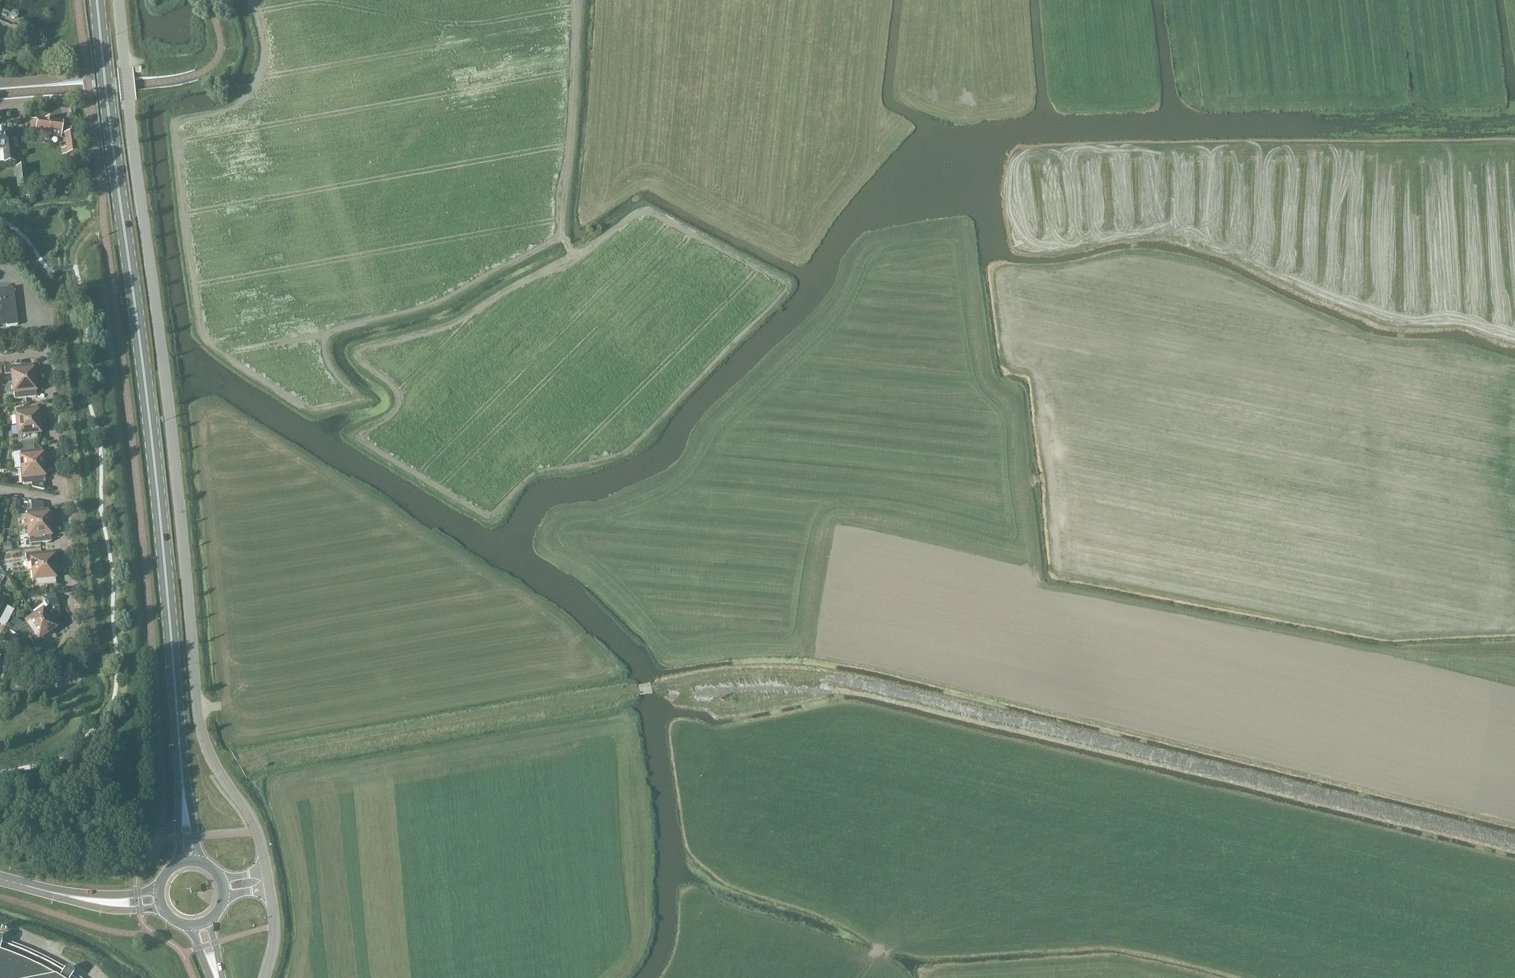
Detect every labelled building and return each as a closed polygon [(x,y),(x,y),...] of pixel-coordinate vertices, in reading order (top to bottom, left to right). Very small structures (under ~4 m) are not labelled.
[(61,135),(64,135),(66,155),(76,154),(74,132),(71,132),(71,128),(62,126),(63,121),(37,118),(35,131),(36,129),(51,131),(50,136),(60,137),(61,135)] [(11,129),(0,131),(0,150),(4,149),(6,163),(14,162),(12,144),(15,144),(15,140),(12,140),(11,129)] [(24,167),(15,168),(17,188),(26,187),(24,167)] [(60,168),(60,180),(70,180),(70,168),(60,168)] [(17,326),(12,288),(0,290),(0,328),(17,326)] [(11,374),(12,383),(37,381),(36,374),(33,374),(32,371),(33,371),(33,365),(4,368),(5,375),(11,374)] [(37,381),(12,383),(13,394),(14,400),(36,397),(35,391),(34,391),(34,388),(37,388),(37,381)] [(15,415),(17,426),(41,423),(40,416),(37,417),(37,414),(38,414),(37,407),(15,409),(16,415),(15,415)] [(42,430),(41,423),(17,426),(18,436),(19,442),(21,442),(21,446),(34,445),(33,440),(40,440),(40,433),(39,433),(38,431),(42,430)] [(20,458),(21,468),(46,466),(45,459),(41,459),(41,456),(42,456),(42,450),(34,450),(34,445),(21,446),(15,447),(20,452),(20,458)] [(46,473),(46,466),(21,468),(21,469),(18,469),(19,483),(23,483),(23,485),(33,484),(33,488),(44,490),(43,483),(45,482),(44,476),(43,476),(43,473),(46,473)] [(12,499),(10,506),(20,508),(21,501),(12,499)] [(28,501),(29,510),(41,509),(40,500),(28,501)] [(27,528),(52,525),(51,518),(48,519),(47,516),(48,516),(48,509),(26,511),(26,517),(27,528)] [(53,532),(52,525),(27,528),(28,538),(29,538),(29,544),(51,542),(50,535),(49,535),(49,533),(53,532)] [(31,561),(32,570),(56,568),(56,561),(52,561),(52,558),(53,558),(52,552),(25,555),(26,562),(31,561)] [(56,568),(32,570),(33,581),(34,587),(56,584),(55,578),(54,578),(54,575),(57,575),(56,568)] [(42,610),(34,616),(48,636),(54,632),(52,629),(54,628),(55,629),(60,625),(56,618),(59,616),(58,600),(46,600),(43,602),(47,607),(43,610),(42,610)] [(7,607),(0,619),(0,625),(4,627),(13,610),(7,607)] [(48,636),(34,616),(26,622),(23,624),(15,620),(9,631),(18,636),(18,635),(19,635),(27,634),(27,635),(27,634),(34,644),(39,640),(38,639),(41,638),(43,640),(48,636)] [(71,977),(72,975),(73,974),(73,973),(73,972),(72,971),(71,971),(68,969),(67,968),(66,968),(65,969),(64,969),(62,972),(54,967),(55,965),(46,961),(45,963),(37,958),(38,956),(29,952),(28,954),(19,950),(20,948),(10,945),(10,947),(1,944),(2,942),(2,940),(1,939),(0,938),(0,977),(72,977),(71,977)]
